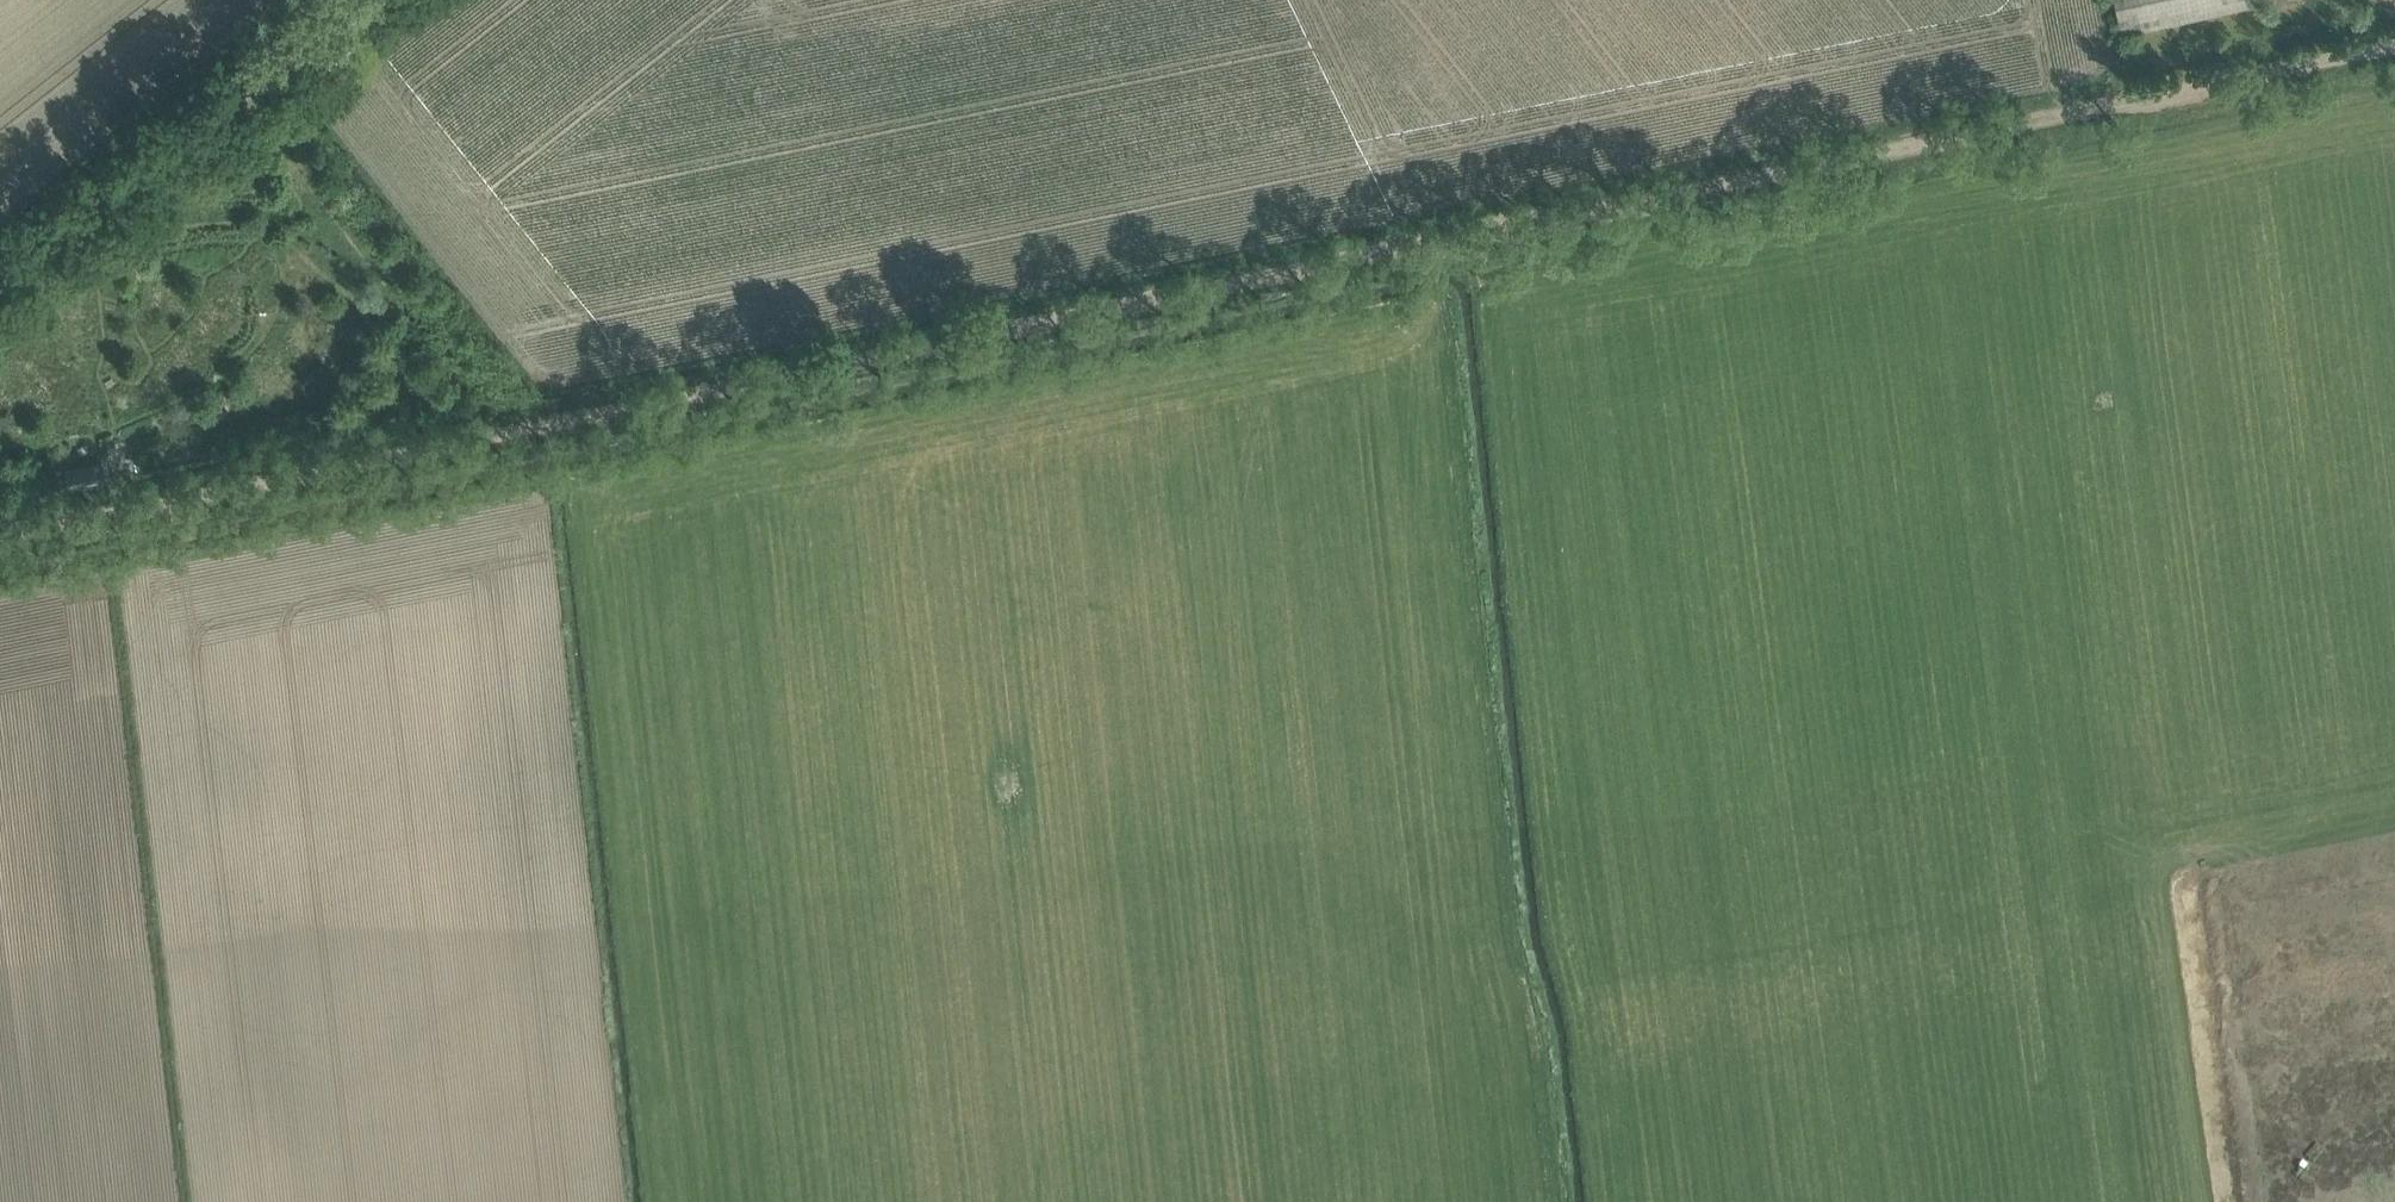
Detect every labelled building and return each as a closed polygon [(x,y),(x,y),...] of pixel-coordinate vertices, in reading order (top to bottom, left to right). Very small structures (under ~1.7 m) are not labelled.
[(2265,0),(2267,10),(2295,4),(2294,0),(2116,0),(2123,31),(2265,0)] [(70,485),(108,477),(104,461),(66,469),(70,485)]
